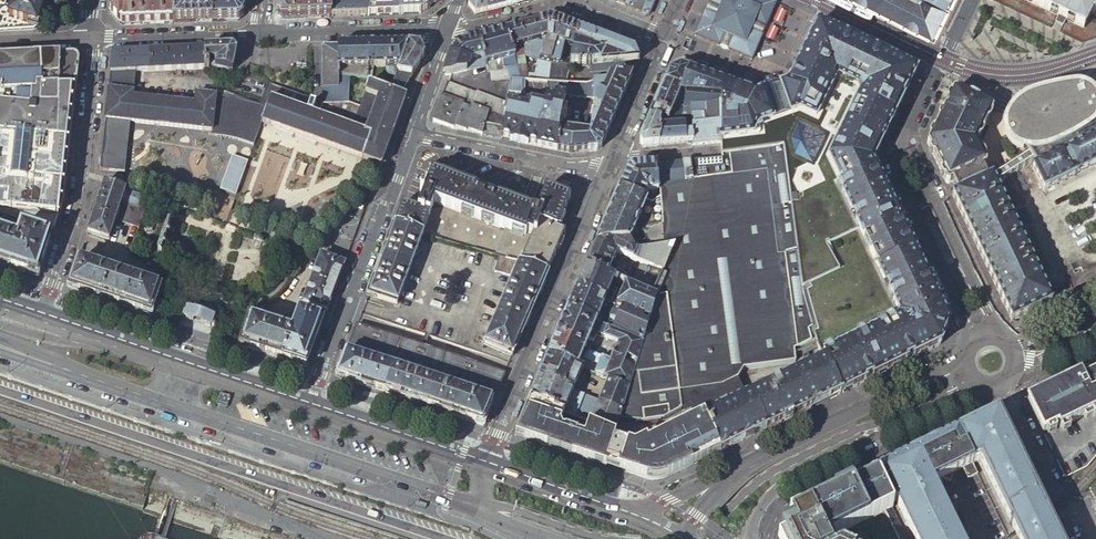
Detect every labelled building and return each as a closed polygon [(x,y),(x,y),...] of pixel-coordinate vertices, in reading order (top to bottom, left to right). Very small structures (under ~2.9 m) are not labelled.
[(31,29),(33,29),(34,28),(35,28),(35,27),(36,26),(37,22),(38,19),(42,8),(43,4),(45,0),(6,0),(3,6),(0,5),(0,31),(31,29)] [(108,11),(121,26),(172,23),(179,0),(141,2),(141,4),(132,4),(130,3),(131,0),(110,0),(108,11)] [(172,23),(184,23),(202,22),(212,22),(211,3),(211,0),(179,0),(172,23)] [(246,0),(220,0),(220,2),(211,3),(212,22),(231,21),(239,21),(243,17),(246,1),(246,0)] [(277,15),(281,19),(331,17),(331,0),(280,0),(277,15)] [(367,16),(372,0),(331,0),(331,17),(367,16)] [(367,16),(421,14),(440,0),(372,0),(367,16)] [(468,6),(476,15),(487,12),(488,0),(470,0),(468,6)] [(487,12),(517,4),(516,0),(488,0),(487,12)] [(649,16),(656,0),(610,0),(649,16)] [(694,35),(752,59),(777,1),(775,0),(708,0),(694,35)] [(937,30),(951,0),(879,0),(937,30)] [(1057,16),(1065,19),(1083,28),(1090,13),(1095,16),(1095,1),(1095,4),(1087,0),(1025,0),(1057,16)] [(548,18),(519,26),(524,56),(538,60),(539,60),(547,41),(548,18)] [(558,22),(548,18),(547,41),(539,60),(549,63),(558,22)] [(577,30),(558,22),(549,63),(550,64),(569,67),(569,66),(577,30)] [(764,155),(765,155),(773,230),(776,256),(779,279),(781,279),(789,335),(799,348),(803,346),(807,350),(807,351),(806,351),(810,359),(820,353),(840,394),(850,389),(917,356),(939,345),(947,322),(939,306),(871,162),(884,135),(915,70),(817,23),(816,25),(816,26),(796,67),(788,83),(783,84),(782,80),(772,83),(763,86),(764,87),(764,92),(746,92),(721,82),(720,97),(720,143),(721,153),(722,159),(725,159),(735,158),(764,155)] [(519,26),(505,30),(515,59),(524,56),(519,26)] [(505,30),(496,32),(504,59),(502,60),(504,66),(507,66),(517,65),(515,59),(505,30)] [(577,30),(569,66),(587,66),(595,36),(577,30)] [(496,32),(477,38),(484,65),(502,60),(504,59),(496,32)] [(595,36),(587,66),(590,66),(591,71),(636,66),(638,61),(635,54),(634,51),(595,36)] [(451,50),(450,54),(469,60),(466,70),(484,67),(484,65),(477,38),(461,42),(460,42),(460,43),(451,50)] [(398,66),(408,43),(369,44),(338,44),(339,66),(338,75),(351,77),(359,78),(371,80),(374,66),(386,66),(383,71),(385,73),(394,75),(398,66)] [(394,75),(388,88),(400,92),(423,53),(420,45),(408,43),(398,66),(394,75)] [(338,44),(322,44),(323,103),(338,103),(338,75),(339,66),(338,44)] [(208,48),(204,48),(204,69),(209,69),(209,67),(233,72),(236,54),(231,47),(224,47),(208,48)] [(112,52),(105,119),(127,122),(131,122),(212,132),(212,136),(226,139),(244,142),(252,145),(260,123),(380,166),(406,94),(400,92),(388,88),(377,84),(368,108),(361,128),(323,114),(318,112),(304,107),(307,98),(269,85),(262,106),(235,100),(223,98),(196,94),(195,104),(133,97),(136,72),(204,69),(204,48),(167,50),(136,51),(112,52)] [(444,74),(450,73),(466,70),(469,60),(450,54),(444,74)] [(54,230),(62,206),(63,202),(64,200),(71,127),(78,61),(74,58),(71,55),(50,56),(0,58),(0,212),(54,230)] [(526,66),(524,56),(515,59),(517,65),(517,67),(526,66)] [(535,74),(534,80),(547,81),(550,64),(549,63),(539,60),(538,60),(535,74)] [(569,67),(550,64),(547,81),(566,82),(569,67)] [(664,83),(682,90),(689,71),(679,68),(669,72),(664,83)] [(490,81),(510,79),(507,70),(489,71),(490,81)] [(680,95),(720,97),(721,82),(705,76),(705,77),(689,71),(682,90),(680,95)] [(351,77),(338,75),(338,103),(348,104),(351,77)] [(614,116),(632,75),(608,77),(601,96),(593,92),(593,96),(593,102),(593,104),(593,108),(592,114),(591,117),(614,116)] [(357,104),(359,78),(351,77),(348,104),(338,103),(338,112),(323,111),(323,114),(361,128),(368,108),(357,104)] [(506,103),(504,118),(500,138),(516,141),(522,104),(520,104),(520,99),(523,99),(524,96),(525,96),(525,93),(525,92),(526,80),(510,79),(506,103)] [(525,92),(525,93),(574,96),(572,124),(590,126),(591,117),(592,114),(593,108),(593,104),(593,102),(593,96),(593,92),(593,91),(593,90),(593,89),(593,81),(587,83),(566,82),(547,81),(534,80),(527,80),(526,80),(525,92)] [(488,112),(504,118),(506,103),(476,91),(475,93),(447,82),(432,120),(454,128),(482,135),(488,112)] [(692,146),(720,143),(720,97),(680,95),(682,90),(664,83),(653,110),(670,117),(668,120),(684,119),(685,125),(686,143),(692,146)] [(1026,151),(1028,151),(1030,152),(1031,152),(1033,152),(1034,152),(1036,152),(1037,152),(1039,151),(1040,151),(1041,151),(1042,151),(1044,151),(1045,150),(1046,150),(1048,149),(1059,145),(1065,142),(1072,138),(1077,135),(1082,133),(1087,130),(1089,128),(1090,128),(1093,125),(1094,123),(1095,121),(1095,120),(1095,98),(1095,96),(1094,95),(1092,93),(1090,91),(1087,89),(1085,89),(1083,88),(1080,87),(1078,87),(1075,87),(1073,87),(1069,87),(1067,88),(1063,89),(1061,89),(1059,89),(1056,90),(1054,90),(1051,91),(1047,92),(1047,96),(1041,96),(1035,97),(1030,99),(1025,102),(1021,106),(1019,103),(1017,105),(1015,106),(1014,108),(1013,109),(1012,111),(1011,112),(1010,114),(1008,116),(1007,119),(1006,121),(1005,123),(1005,124),(1005,126),(1004,127),(1005,129),(1005,132),(1006,134),(1007,137),(1008,139),(1009,141),(1010,142),(1012,144),(1013,145),(1015,146),(1016,148),(1018,148),(1020,149),(1022,150),(1024,151),(1026,151)] [(956,90),(952,91),(928,143),(946,183),(986,164),(977,143),(985,124),(992,111),(991,107),(971,97),(956,90)] [(338,103),(323,103),(321,104),(318,112),(323,114),(323,111),(338,112),(338,103)] [(670,117),(653,110),(650,119),(661,121),(661,120),(668,121),(668,120),(670,117)] [(500,138),(504,118),(488,112),(482,135),(500,138)] [(601,147),(614,116),(591,117),(590,126),(587,151),(597,150),(601,147)] [(536,131),(533,144),(539,146),(557,149),(560,128),(561,122),(537,118),(535,130),(536,131)] [(125,131),(127,122),(105,119),(100,170),(125,173),(129,141),(128,137),(126,133),(125,131)] [(643,146),(659,145),(660,127),(661,121),(650,119),(640,142),(643,146)] [(1095,121),(1094,123),(1093,125),(1090,128),(1089,128),(1087,130),(1082,133),(1077,135),(1072,138),(1065,142),(1059,145),(1048,149),(1050,153),(1053,158),(1095,136),(1095,120),(1095,121)] [(572,152),(587,151),(590,126),(572,124),(570,123),(569,129),(560,128),(557,149),(571,152),(572,152)] [(659,145),(686,143),(685,125),(666,127),(660,127),(659,145)] [(1044,190),(1075,175),(1075,174),(1095,164),(1095,136),(1053,158),(1034,167),(1033,168),(1044,190)] [(1034,167),(1053,158),(1050,153),(1048,149),(1046,150),(1045,150),(1044,151),(1042,151),(1041,151),(1040,151),(1039,151),(1037,152),(1036,152),(1034,152),(1033,152),(1031,152),(1030,152),(1028,151),(1026,151),(1030,158),(1032,163),(1034,167)] [(741,376),(799,348),(789,335),(781,279),(779,279),(776,256),(773,230),(765,155),(764,155),(735,158),(725,159),(722,159),(655,165),(657,192),(658,198),(660,196),(664,247),(673,246),(674,247),(674,248),(660,277),(652,295),(656,297),(654,304),(692,316),(693,312),(714,303),(730,354),(741,375),(741,376)] [(1030,158),(993,179),(995,184),(1032,163),(1030,158)] [(986,164),(946,183),(947,184),(951,182),(956,192),(986,178),(982,168),(986,166),(987,165),(987,164),(986,164)] [(657,192),(655,165),(632,167),(628,170),(619,190),(644,200),(647,193),(657,192)] [(417,209),(402,204),(395,224),(423,234),(499,256),(508,259),(518,261),(519,263),(546,272),(562,235),(555,231),(568,198),(545,187),(535,212),(442,177),(431,172),(424,190),(423,189),(421,189),(419,193),(423,195),(417,209)] [(1011,321),(1051,302),(995,184),(993,179),(991,175),(986,178),(956,192),(952,194),(1011,321)] [(121,202),(125,189),(104,182),(94,212),(115,220),(121,202)] [(644,200),(619,190),(596,244),(629,241),(635,249),(664,247),(660,196),(658,198),(651,203),(644,200)] [(658,198),(657,192),(647,193),(644,200),(651,203),(658,198)] [(128,205),(121,202),(115,220),(123,222),(128,205)] [(128,205),(123,222),(131,225),(136,208),(128,205)] [(131,225),(138,228),(144,210),(136,208),(131,225)] [(94,212),(87,232),(108,239),(115,220),(94,212)] [(171,219),(169,218),(157,255),(159,255),(171,219)] [(423,234),(395,224),(368,295),(397,305),(423,234)] [(0,236),(0,264),(10,267),(21,271),(37,276),(51,238),(48,237),(48,236),(22,228),(19,237),(12,235),(11,236),(1,233),(0,236)] [(586,266),(606,275),(616,253),(647,266),(638,289),(652,295),(660,277),(674,248),(674,247),(673,246),(664,247),(635,249),(629,241),(596,244),(586,266)] [(344,264),(320,256),(317,263),(315,262),(313,268),(315,269),(311,280),(334,289),(344,264)] [(503,274),(508,259),(499,256),(494,271),(503,274)] [(513,277),(519,263),(518,261),(508,259),(503,274),(513,277)] [(110,272),(78,260),(69,287),(101,298),(110,272)] [(520,334),(546,272),(519,263),(513,277),(493,323),(520,334)] [(649,320),(654,304),(656,297),(652,295),(638,289),(606,275),(586,266),(577,288),(649,320)] [(110,272),(101,298),(151,315),(159,291),(160,289),(159,288),(110,272)] [(302,302),(326,311),(334,289),(311,280),(310,281),(308,280),(306,285),(308,286),(302,302)] [(188,299),(186,303),(193,306),(202,309),(209,311),(215,312),(218,313),(225,294),(196,285),(191,300),(188,299)] [(649,320),(577,288),(567,311),(642,343),(649,320)] [(193,306),(186,303),(186,304),(184,304),(182,309),(218,321),(220,316),(218,315),(218,313),(215,312),(209,311),(202,309),(193,306)] [(738,384),(741,376),(741,375),(730,354),(714,303),(693,312),(692,316),(654,304),(649,320),(642,343),(629,388),(621,412),(619,419),(632,423),(662,421),(680,412),(679,394),(723,392),(738,384)] [(195,315),(184,311),(182,316),(186,318),(186,319),(191,321),(191,320),(194,321),(194,319),(193,319),(195,315)] [(642,343),(567,311),(556,336),(586,348),(589,341),(593,343),(597,335),(618,344),(611,361),(603,377),(608,379),(629,388),(642,343)] [(291,332),(290,332),(282,358),(305,366),(322,322),(298,312),(291,332)] [(215,322),(205,318),(203,322),(202,322),(202,323),(204,324),(204,325),(209,327),(210,325),(213,327),(215,322)] [(248,318),(247,320),(239,344),(265,353),(273,326),(249,318),(248,318)] [(511,356),(520,334),(493,323),(484,345),(511,356)] [(401,339),(356,324),(337,376),(365,386),(381,391),(383,392),(401,339)] [(273,326),(265,353),(282,358),(290,332),(273,326)] [(589,341),(586,348),(585,350),(611,361),(618,344),(597,335),(593,343),(589,341)] [(556,336),(548,354),(583,369),(585,362),(582,360),(583,357),(598,364),(594,373),(603,377),(611,361),(585,350),(586,348),(556,336)] [(383,392),(427,407),(444,353),(401,339),(383,392)] [(482,425),(504,373),(444,353),(427,407),(482,425)] [(840,394),(820,353),(810,359),(829,399),(840,394)] [(548,354),(539,376),(573,391),(578,379),(582,380),(584,377),(580,376),(583,369),(548,354)] [(817,404),(829,399),(810,359),(789,368),(777,374),(796,414),(817,404)] [(764,429),(796,414),(777,374),(745,390),(764,429)] [(1080,376),(1027,401),(1043,433),(1058,426),(1059,429),(1080,419),(1091,414),(1093,419),(1095,417),(1095,374),(1082,380),(1082,379),(1080,376)] [(619,422),(619,419),(621,412),(598,402),(573,391),(539,376),(530,398),(615,435),(619,422)] [(598,402),(621,412),(629,388),(608,379),(598,402)] [(719,452),(764,429),(745,390),(726,399),(700,412),(702,416),(719,452)] [(225,394),(220,392),(217,401),(222,403),(227,405),(230,396),(225,394)] [(723,392),(680,412),(684,419),(686,418),(700,412),(726,399),(723,392)] [(664,478),(666,477),(702,460),(719,452),(702,416),(646,444),(645,442),(633,448),(620,443),(613,441),(615,435),(530,398),(524,411),(514,435),(545,445),(606,466),(611,467),(614,468),(646,479),(648,480),(651,480),(653,480),(655,480),(658,480),(660,480),(662,479),(664,478)] [(1036,503),(1035,502),(1036,501),(1036,500),(1036,499),(1036,498),(1036,497),(1035,496),(1034,495),(1033,495),(1033,494),(1032,494),(1031,493),(1034,492),(997,415),(992,417),(957,434),(972,464),(979,461),(1013,531),(1042,508),(1039,501),(1036,503)] [(874,474),(889,505),(895,502),(913,538),(958,538),(949,522),(953,521),(939,491),(937,491),(941,479),(948,482),(951,474),(955,472),(959,470),(961,469),(972,464),(957,434),(943,441),(935,444),(874,474)] [(976,474),(972,464),(961,469),(966,479),(976,474)] [(895,502),(889,505),(874,474),(874,473),(837,492),(803,508),(797,512),(791,517),(786,524),(783,532),(781,538),(913,538),(895,502)] [(1050,525),(1046,516),(1042,508),(1013,531),(1017,538),(1033,538),(1050,525)] [(1054,533),(1052,529),(1050,525),(1033,538),(1057,538),(1054,533)]
